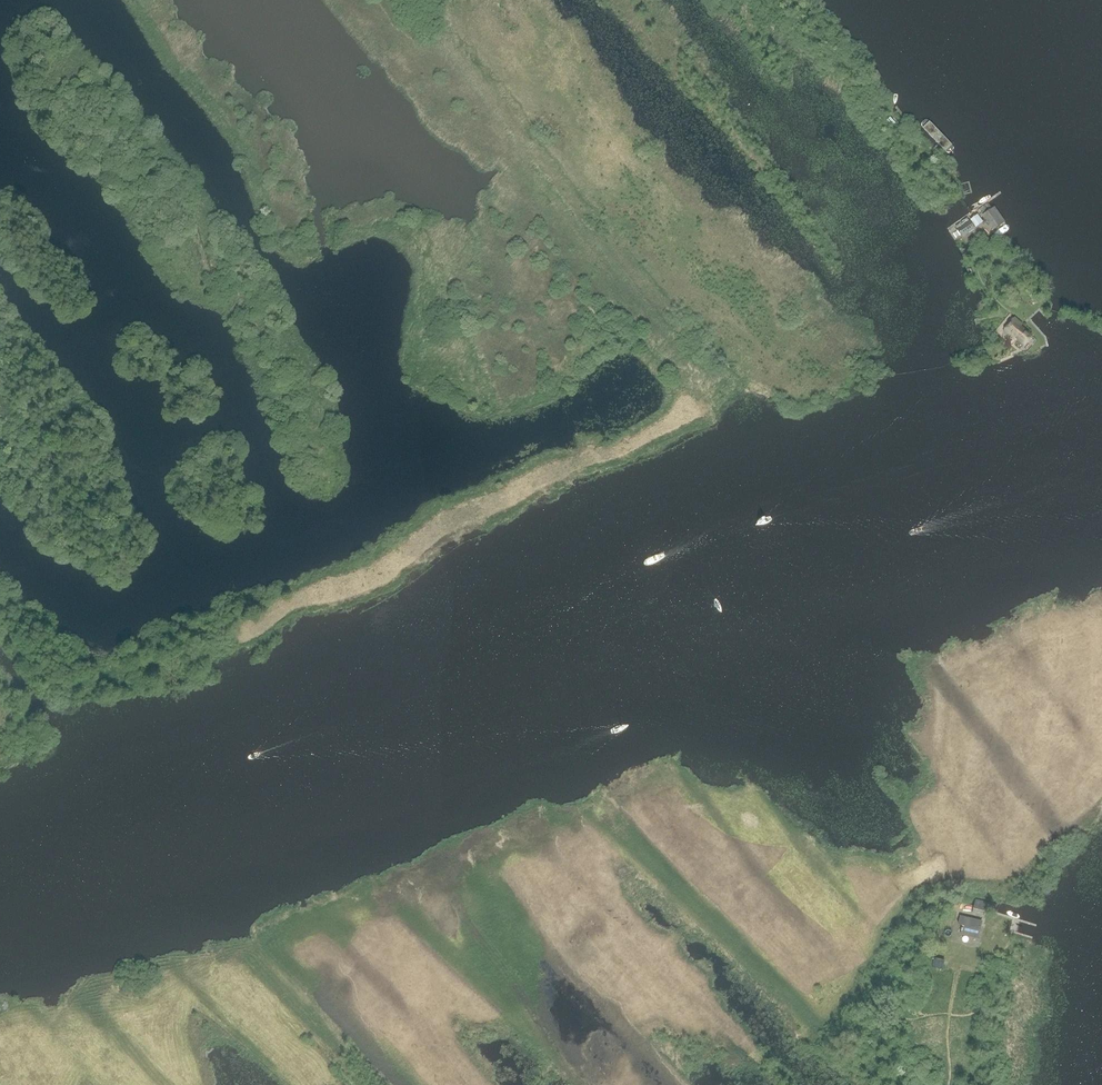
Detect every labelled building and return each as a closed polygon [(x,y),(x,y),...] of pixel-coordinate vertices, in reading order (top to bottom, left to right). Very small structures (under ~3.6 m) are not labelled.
[(892,128),(896,123),(890,117),(886,122),(892,128)] [(993,208),(989,203),(979,209),(994,230),(1006,222),(995,206),(993,208)] [(960,223),(956,226),(964,236),(975,228),(968,218),(962,222),(964,224),(962,225),(960,223)] [(1024,324),(1015,316),(1013,319),(1013,318),(1004,329),(1005,329),(1003,331),(1014,341),(1016,339),(1024,345),(1033,335),(1022,326),(1024,324)] [(975,904),(972,913),(984,917),(987,908),(975,904)] [(978,939),(982,921),(960,916),(958,925),(963,926),(962,928),(961,928),(960,931),(961,932),(960,935),(978,939)] [(943,969),(945,960),(934,957),(932,967),(943,969)]
